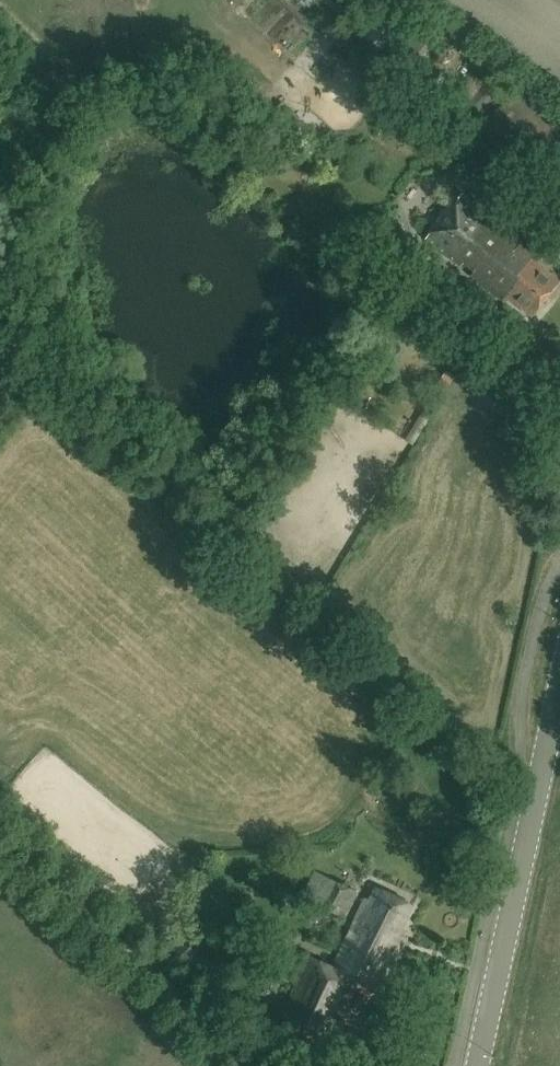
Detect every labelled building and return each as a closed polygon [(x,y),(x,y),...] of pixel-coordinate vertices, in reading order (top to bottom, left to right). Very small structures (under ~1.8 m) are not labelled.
[(461,108),(477,119),(502,89),(486,77),(461,108)] [(462,264),(464,261),(476,270),(473,274),(507,301),(510,297),(533,316),(559,281),(532,259),(537,253),(463,193),(427,237),(462,264)] [(543,251),(557,261),(559,256),(559,228),(543,251)] [(357,893),(329,879),(317,902),(345,916),(357,893)] [(288,1014),(278,1033),(313,1050),(321,1032),(338,1039),(346,1023),(329,1015),(348,974),(381,990),(402,947),(400,946),(406,933),(401,931),(414,904),(377,886),(371,900),(367,898),(334,966),(309,955),(283,1012),(288,1014)]
